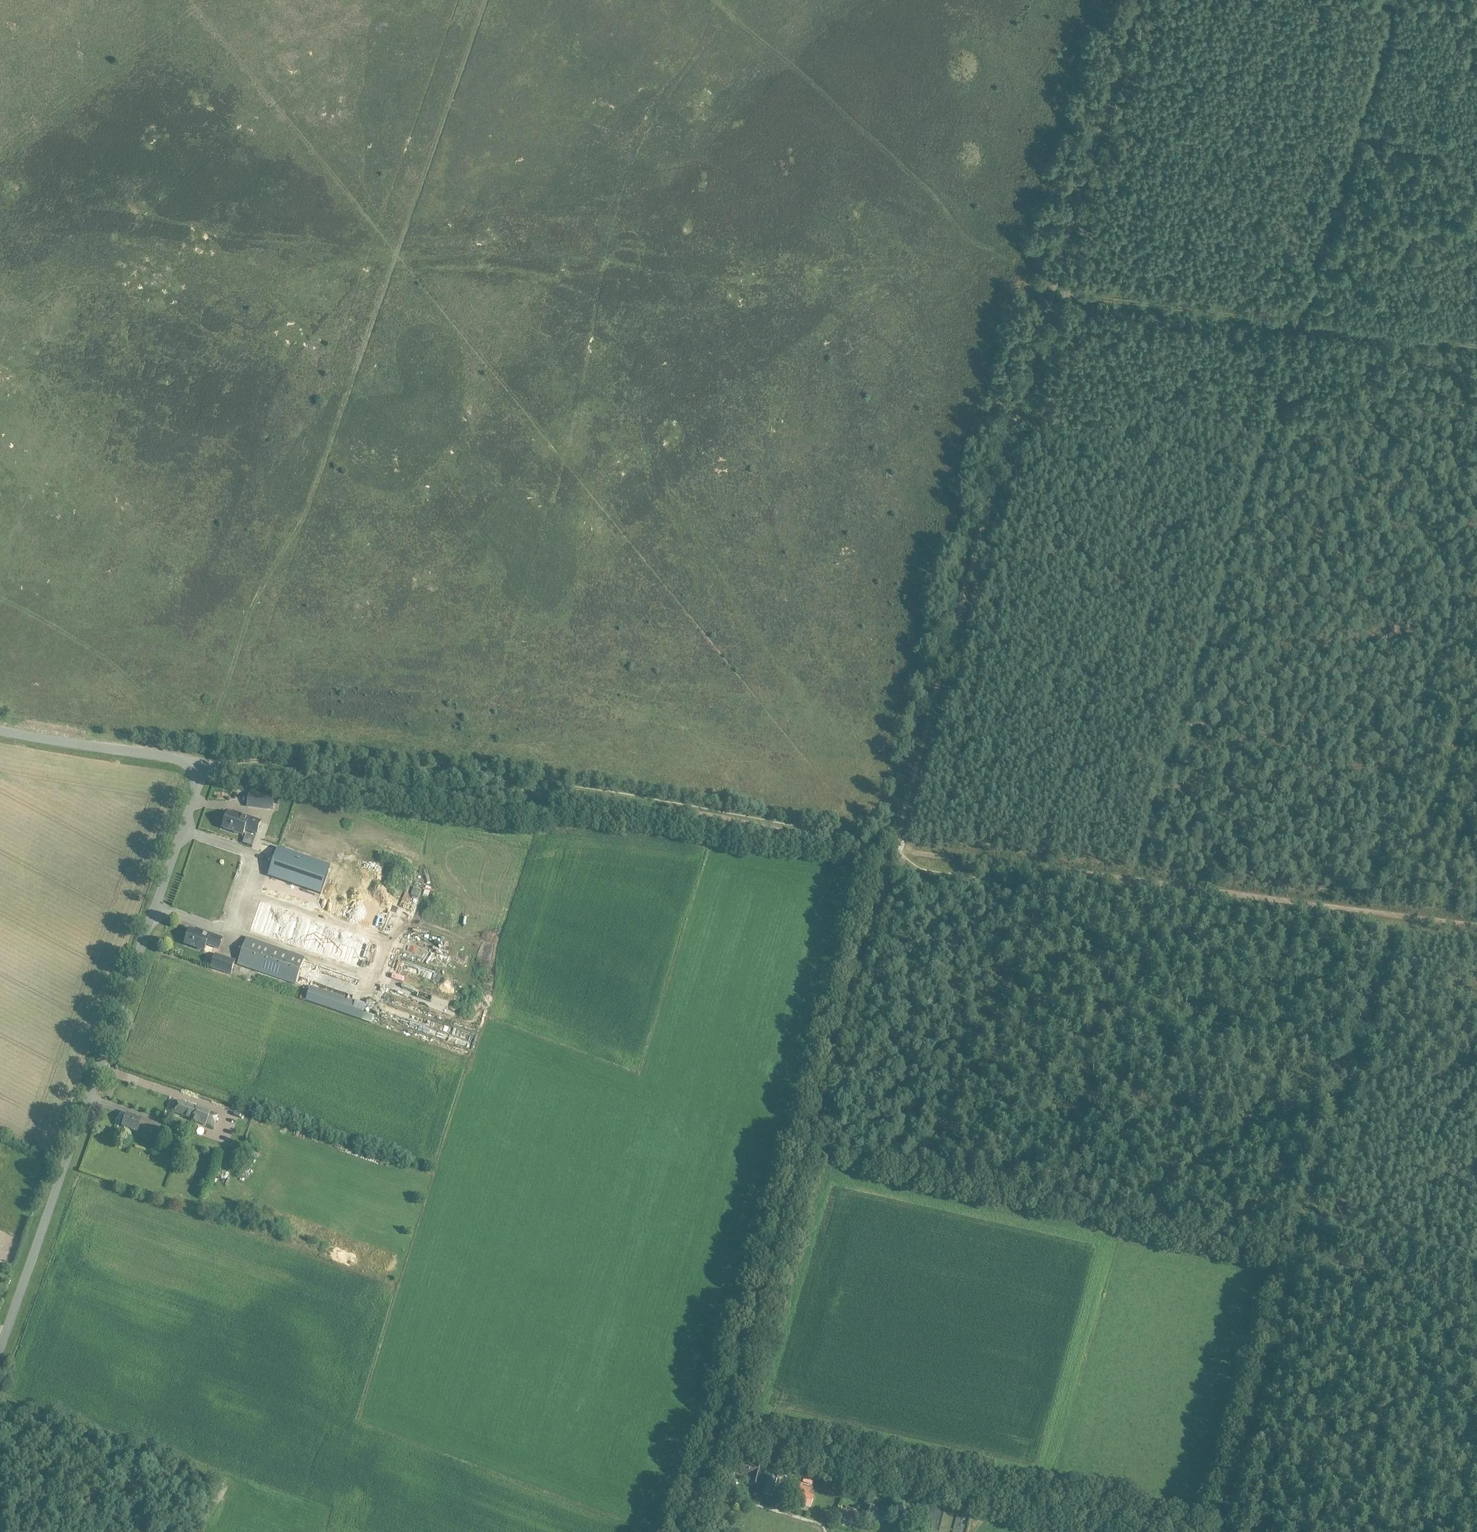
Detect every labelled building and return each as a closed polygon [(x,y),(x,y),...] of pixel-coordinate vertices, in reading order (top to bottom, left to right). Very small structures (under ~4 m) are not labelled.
[(272,810),(274,798),(249,794),(247,806),(272,810)] [(256,833),(260,822),(234,813),(233,816),(227,814),(223,829),(242,836),(245,829),(256,833)] [(283,817),(272,851),(387,888),(389,883),(401,887),(409,862),(392,857),(388,869),(300,841),(301,838),(294,835),(295,830),(301,832),(304,823),(283,817)] [(267,863),(260,887),(380,926),(387,905),(377,902),(374,910),(362,906),(362,907),(328,895),(330,891),(324,890),(327,882),(267,863)] [(434,868),(421,871),(414,896),(426,898),(434,868)] [(416,883),(419,874),(413,872),(410,881),(416,883)] [(366,936),(362,946),(251,909),(246,926),(370,967),(378,940),(366,936)] [(206,945),(218,949),(221,940),(195,931),(194,933),(189,932),(185,945),(204,951),(206,945)] [(237,965),(295,986),(305,958),(247,938),(237,965)] [(210,967),(230,975),(234,962),(215,955),(210,967)] [(431,975),(433,964),(416,961),(414,972),(431,975)] [(209,1112),(210,1111),(196,1106),(195,1107),(178,1100),(173,1112),(191,1119),(191,1121),(205,1126),(205,1124),(213,1126),(217,1115),(209,1112)] [(163,1127),(142,1119),(141,1121),(126,1115),(121,1127),(137,1132),(139,1127),(159,1134),(160,1134),(163,1127)] [(171,1130),(163,1127),(160,1134),(159,1134),(158,1136),(182,1144),(185,1134),(183,1134),(184,1130),(173,1126),(171,1130)] [(743,1463),(741,1469),(756,1473),(756,1475),(754,1475),(751,1484),(760,1487),(765,1466),(757,1464),(756,1466),(743,1463)] [(778,1469),(770,1467),(764,1493),(768,1494),(771,1495),(773,1495),(773,1491),(778,1469)] [(813,1479),(805,1476),(803,1482),(811,1485),(813,1479)] [(809,1490),(801,1487),(796,1500),(809,1505),(812,1497),(807,1495),(809,1490)] [(724,1498),(722,1504),(737,1509),(741,1499),(730,1495),(729,1499),(724,1498)] [(937,1503),(929,1501),(922,1527),(930,1529),(937,1503)] [(871,1504),(869,1510),(865,1518),(883,1524),(886,1515),(874,1511),(876,1506),(871,1504)] [(854,1513),(842,1509),(839,1519),(856,1525),(859,1514),(854,1512),(854,1513)] [(915,1522),(917,1514),(895,1509),(893,1517),(915,1522)]
